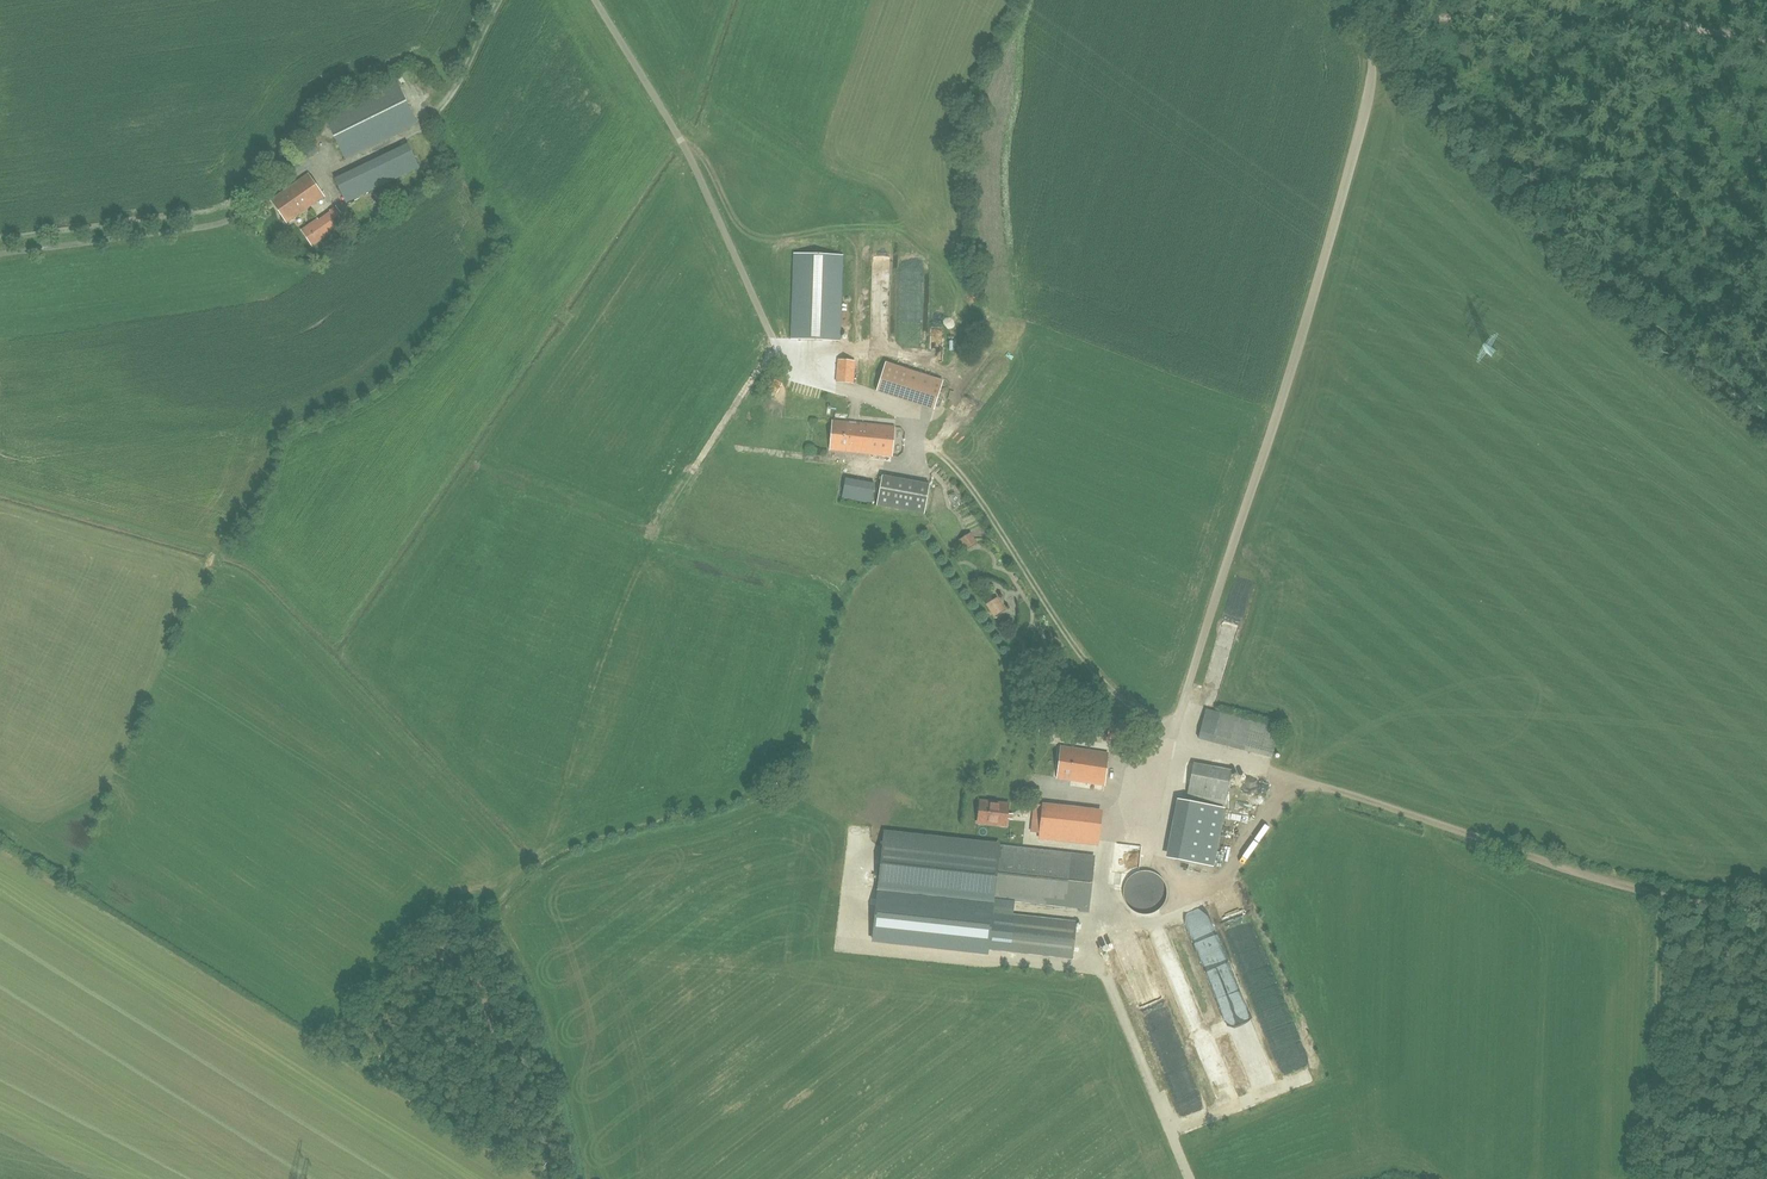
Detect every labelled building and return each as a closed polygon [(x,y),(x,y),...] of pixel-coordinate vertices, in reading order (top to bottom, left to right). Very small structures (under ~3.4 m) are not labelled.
[(271,200),(287,223),(324,197),(309,174),(271,200)] [(336,219),(311,236),(318,247),(343,231),(336,219)] [(791,339),(840,340),(843,255),(794,254),(791,339)] [(838,359),(836,381),(853,383),(855,361),(838,359)] [(943,381),(885,362),(876,391),(934,409),(943,381)] [(761,382),(778,392),(782,384),(766,375),(761,382)] [(829,450),(892,456),(895,427),(832,420),(829,450)] [(845,480),(841,499),(871,504),(874,485),(845,480)] [(917,483),(912,511),(924,514),(930,485),(917,483)] [(970,551),(982,543),(975,533),(963,540),(970,551)] [(996,598),(986,604),(994,617),(1004,611),(996,598)] [(1208,710),(1203,741),(1259,751),(1259,747),(1271,749),(1270,756),(1276,757),(1283,723),(1208,710)] [(1078,724),(1095,728),(1098,715),(1081,712),(1078,724)] [(1105,785),(1109,753),(1061,746),(1057,779),(1105,785)] [(1193,763),(1187,798),(1189,798),(1225,805),(1229,788),(1209,785),(1212,766),(1193,763)] [(978,822),(1006,825),(1009,804),(981,801),(978,822)] [(1038,838),(1099,845),(1103,810),(1043,803),(1043,805),(1041,820),(1038,838)] [(1032,820),(1041,820),(1043,805),(1034,804),(1032,820)] [(1163,861),(1210,870),(1220,813),(1173,804),(1163,861)] [(884,832),(878,890),(993,903),(993,899),(1088,909),(1094,856),(999,846),(999,845),(884,832)] [(1127,881),(1124,886),(1123,893),(1124,900),(1127,905),(1132,910),(1138,913),(1144,914),(1151,914),(1157,911),(1162,907),(1165,901),(1167,895),(1167,888),(1165,882),(1161,877),(1156,873),(1149,871),(1143,870),(1137,872),(1131,876),(1127,881)] [(878,890),(873,940),(987,952),(988,948),(1009,951),(1013,914),(992,912),(993,903),(878,890)] [(1013,914),(1009,951),(1073,957),(1077,921),(1013,914)] [(1215,1050),(1215,1062),(1223,1062),(1224,1050),(1215,1050)]
